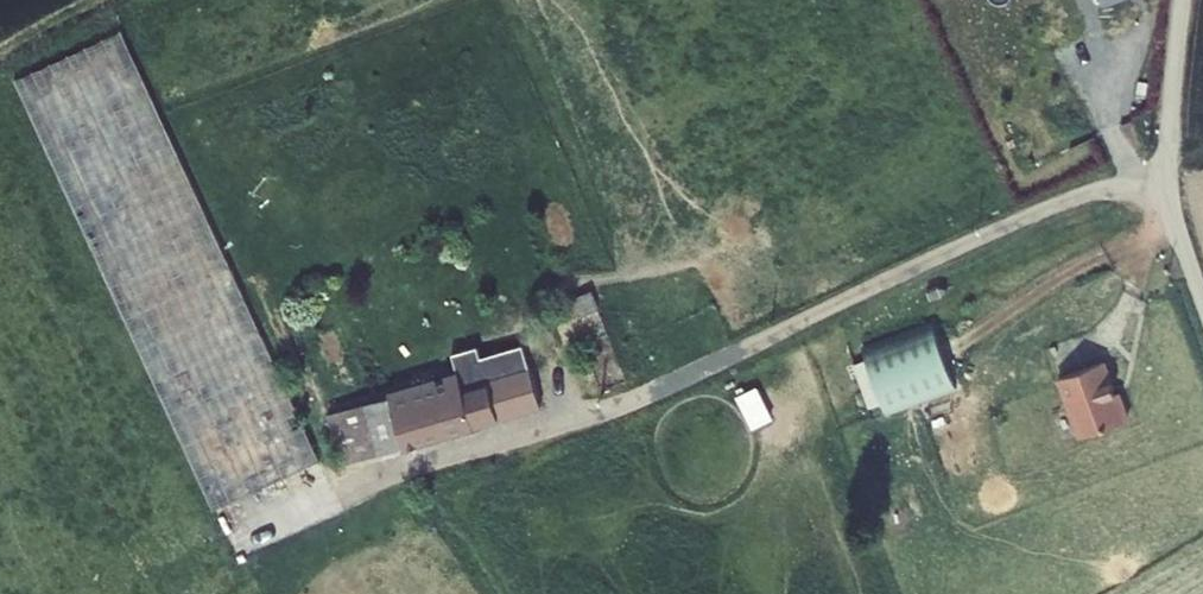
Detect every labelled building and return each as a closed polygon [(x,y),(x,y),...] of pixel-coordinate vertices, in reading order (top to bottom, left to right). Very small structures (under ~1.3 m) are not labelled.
[(16,80),(214,509),(320,460),(122,31),(16,80)] [(576,298),(583,315),(600,307),(592,290),(576,298)] [(527,345),(507,350),(524,410),(542,405),(527,345)] [(524,410),(507,350),(457,365),(460,376),(329,413),(343,464),(524,410)] [(877,405),(893,398),(875,356),(859,362),(877,405)] [(1067,386),(1088,445),(1135,427),(1126,401),(1123,402),(1111,370),(1067,386)] [(760,425),(780,414),(763,383),(743,394),(760,425)]
